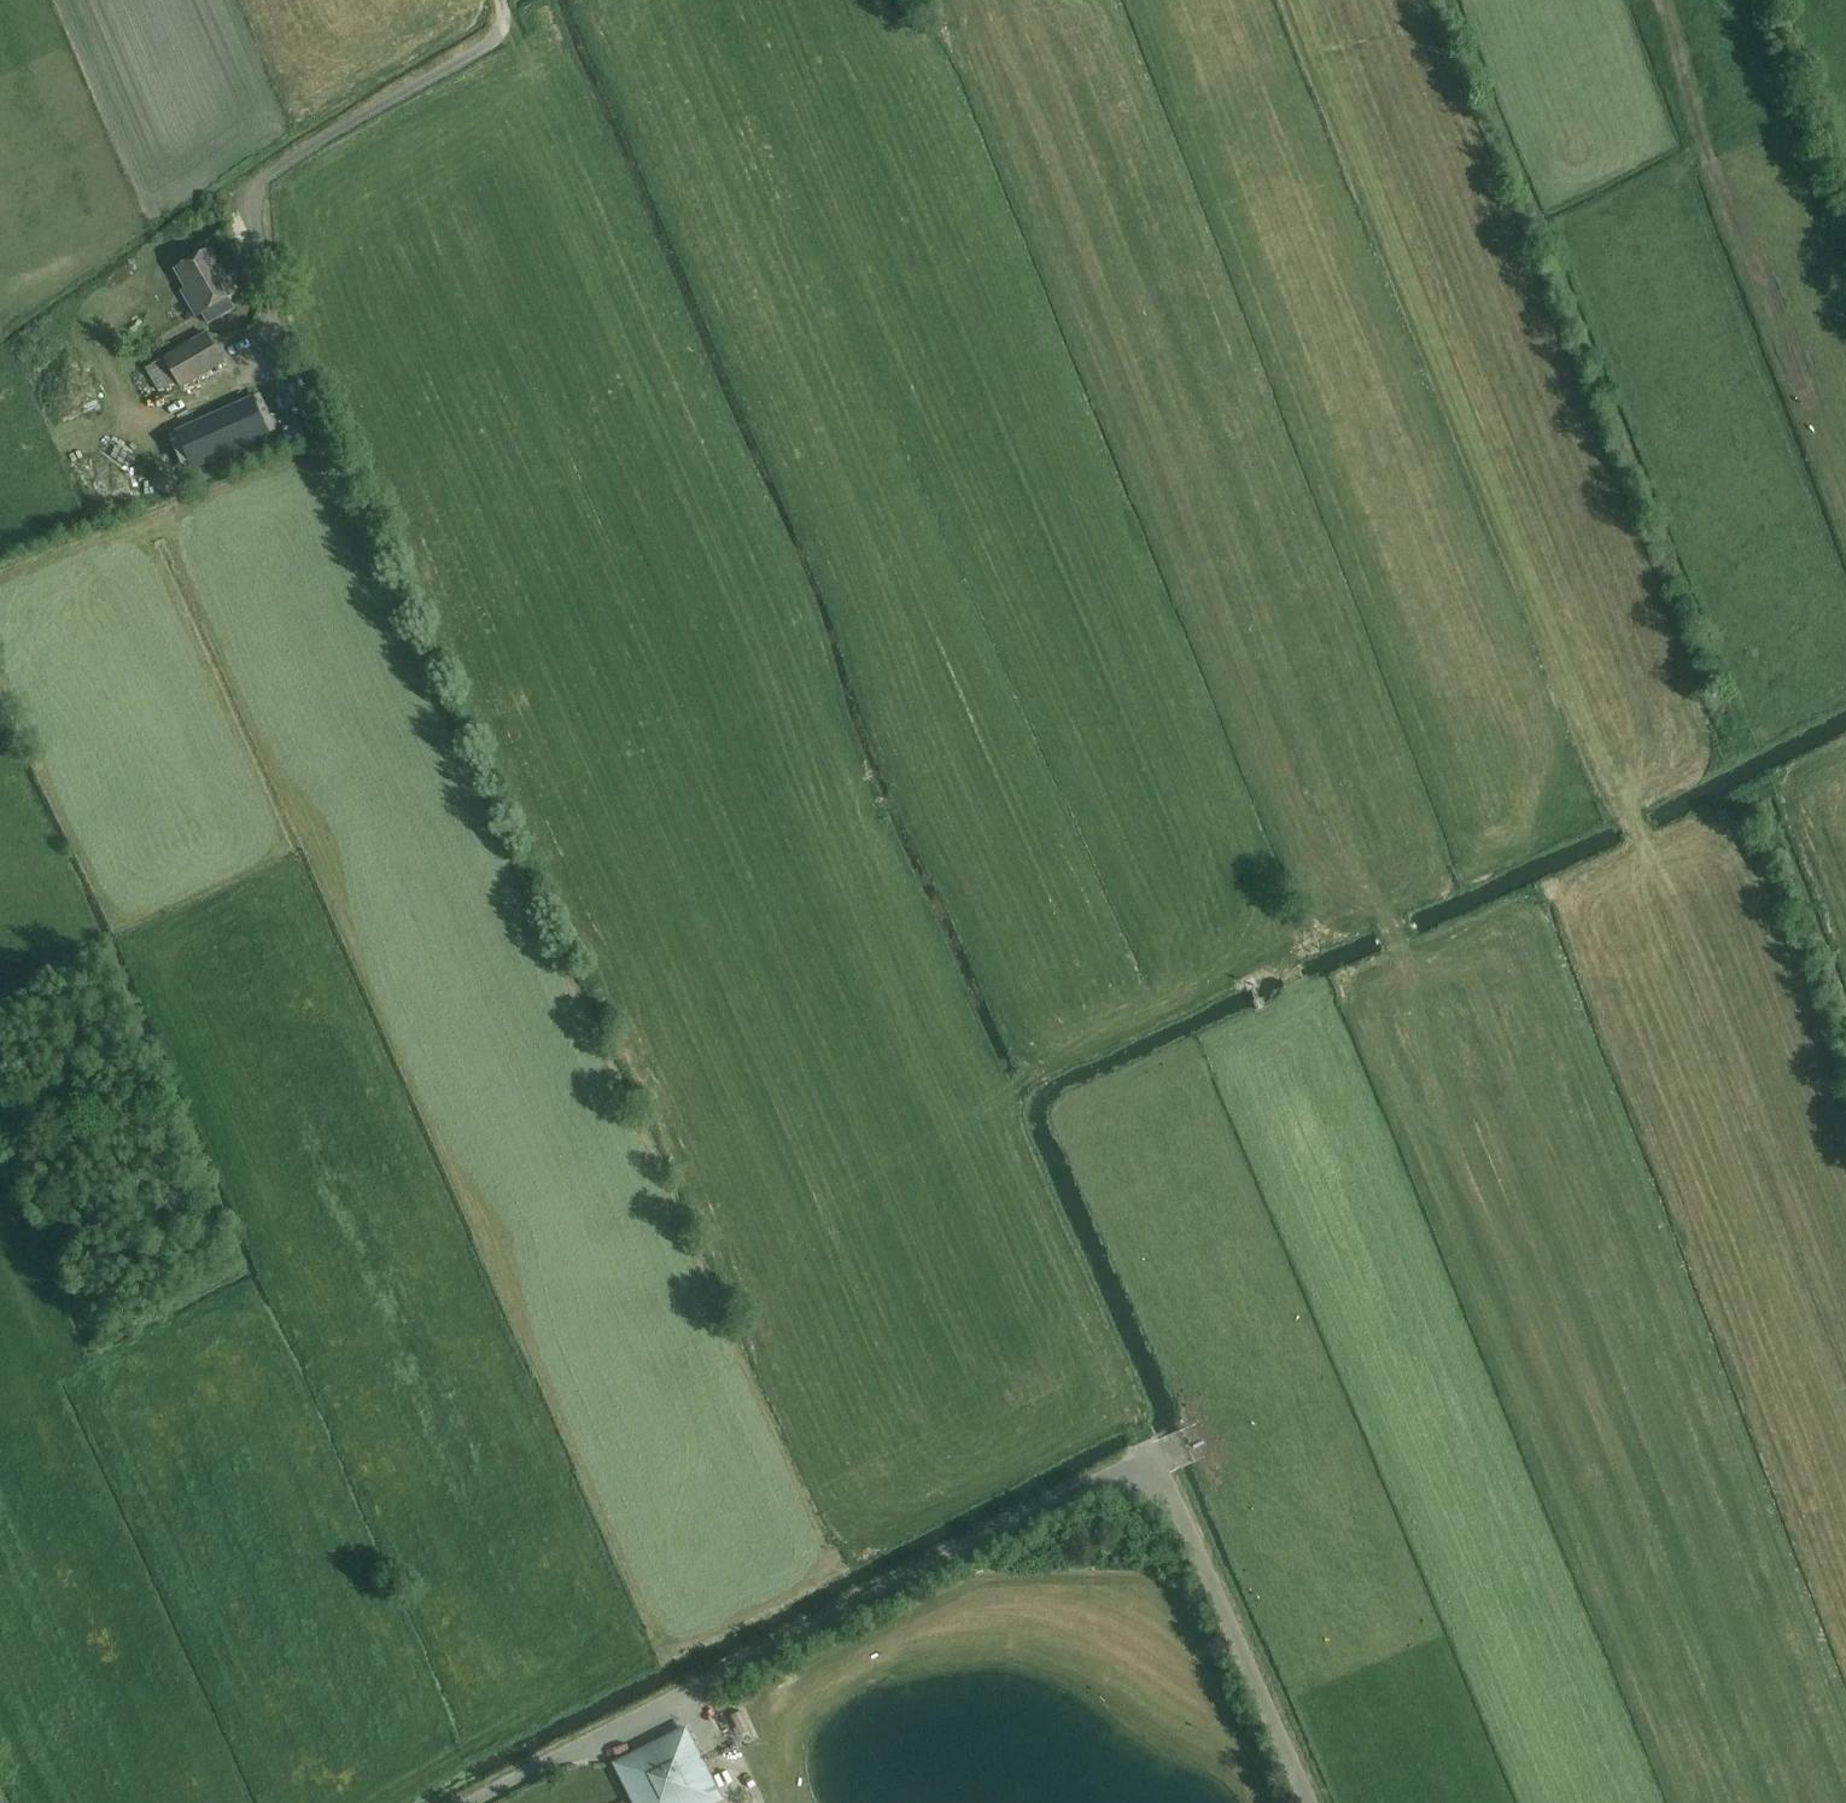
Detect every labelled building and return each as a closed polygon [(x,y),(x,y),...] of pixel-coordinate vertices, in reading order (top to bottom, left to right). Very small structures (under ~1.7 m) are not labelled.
[(197,316),(203,313),(209,323),(228,312),(222,302),(236,294),(228,279),(238,273),(240,278),(255,269),(241,244),(226,252),(227,254),(217,260),(211,249),(176,269),(187,288),(183,291),(197,316)] [(181,386),(223,362),(207,333),(165,357),(181,386)] [(177,432),(193,468),(269,434),(253,398),(177,432)] [(717,1792),(707,1772),(708,1772),(704,1765),(705,1765),(704,1764),(698,1752),(697,1752),(687,1731),(618,1765),(629,1788),(634,1799),(634,1801),(638,1799),(640,1802),(695,1802),(717,1792)]
